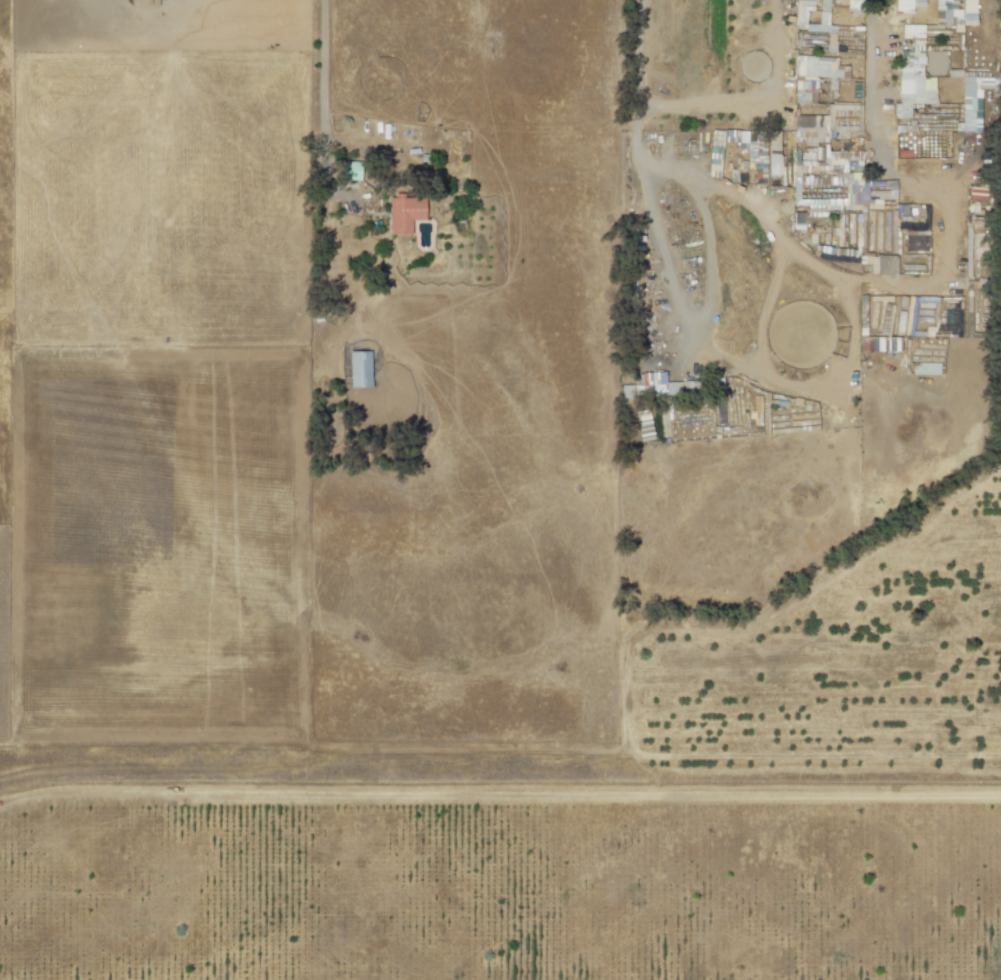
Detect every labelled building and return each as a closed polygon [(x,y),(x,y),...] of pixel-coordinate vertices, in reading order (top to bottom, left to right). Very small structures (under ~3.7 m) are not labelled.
[(813,0),(794,0),(793,26),(804,26),(805,10),(812,11),(813,0)] [(836,34),(836,26),(828,25),(828,0),(819,0),(818,25),(805,24),(805,33),(836,34)] [(911,11),(911,7),(923,7),(923,0),(893,0),(893,12),(911,11)] [(952,25),(953,32),(963,32),(963,39),(973,39),(973,1),(963,1),(963,9),(957,9),(957,0),(934,0),(935,25),(952,25)] [(923,25),(901,25),(901,39),(923,39),(923,25)] [(934,104),(934,88),(922,88),(922,55),(910,55),(910,52),(898,52),(898,104),(893,104),(894,118),(909,118),(909,104),(934,104)] [(792,76),(828,77),(827,91),(836,91),(836,78),(840,78),(840,70),(835,70),(835,58),(793,56),(792,76)] [(960,132),(980,132),(980,90),(972,90),(972,69),(960,69),(960,132)] [(812,81),(793,81),(793,102),(812,102),(812,81)] [(767,170),(773,170),(773,161),(778,161),(779,131),(768,131),(767,170)] [(409,220),(422,220),(422,199),(387,200),(388,235),(410,235),(409,220)] [(905,251),(928,251),(927,235),(904,235),(905,251)] [(881,352),(881,338),(859,338),(859,351),(881,352)] [(348,388),(369,388),(368,352),(347,352),(348,388)]
